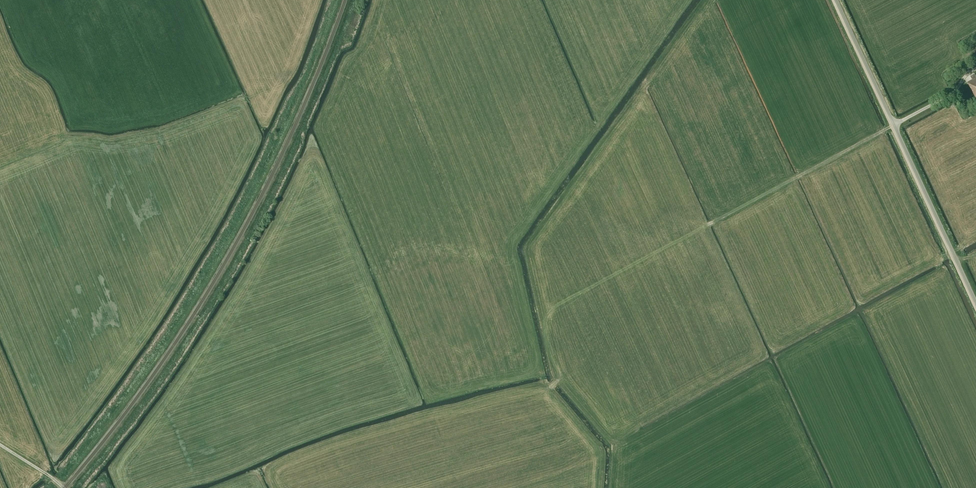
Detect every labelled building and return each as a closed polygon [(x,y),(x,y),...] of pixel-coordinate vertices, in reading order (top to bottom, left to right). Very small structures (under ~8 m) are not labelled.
[(974,73),(970,76),(972,79),(967,82),(975,98),(975,76),(974,73)]
